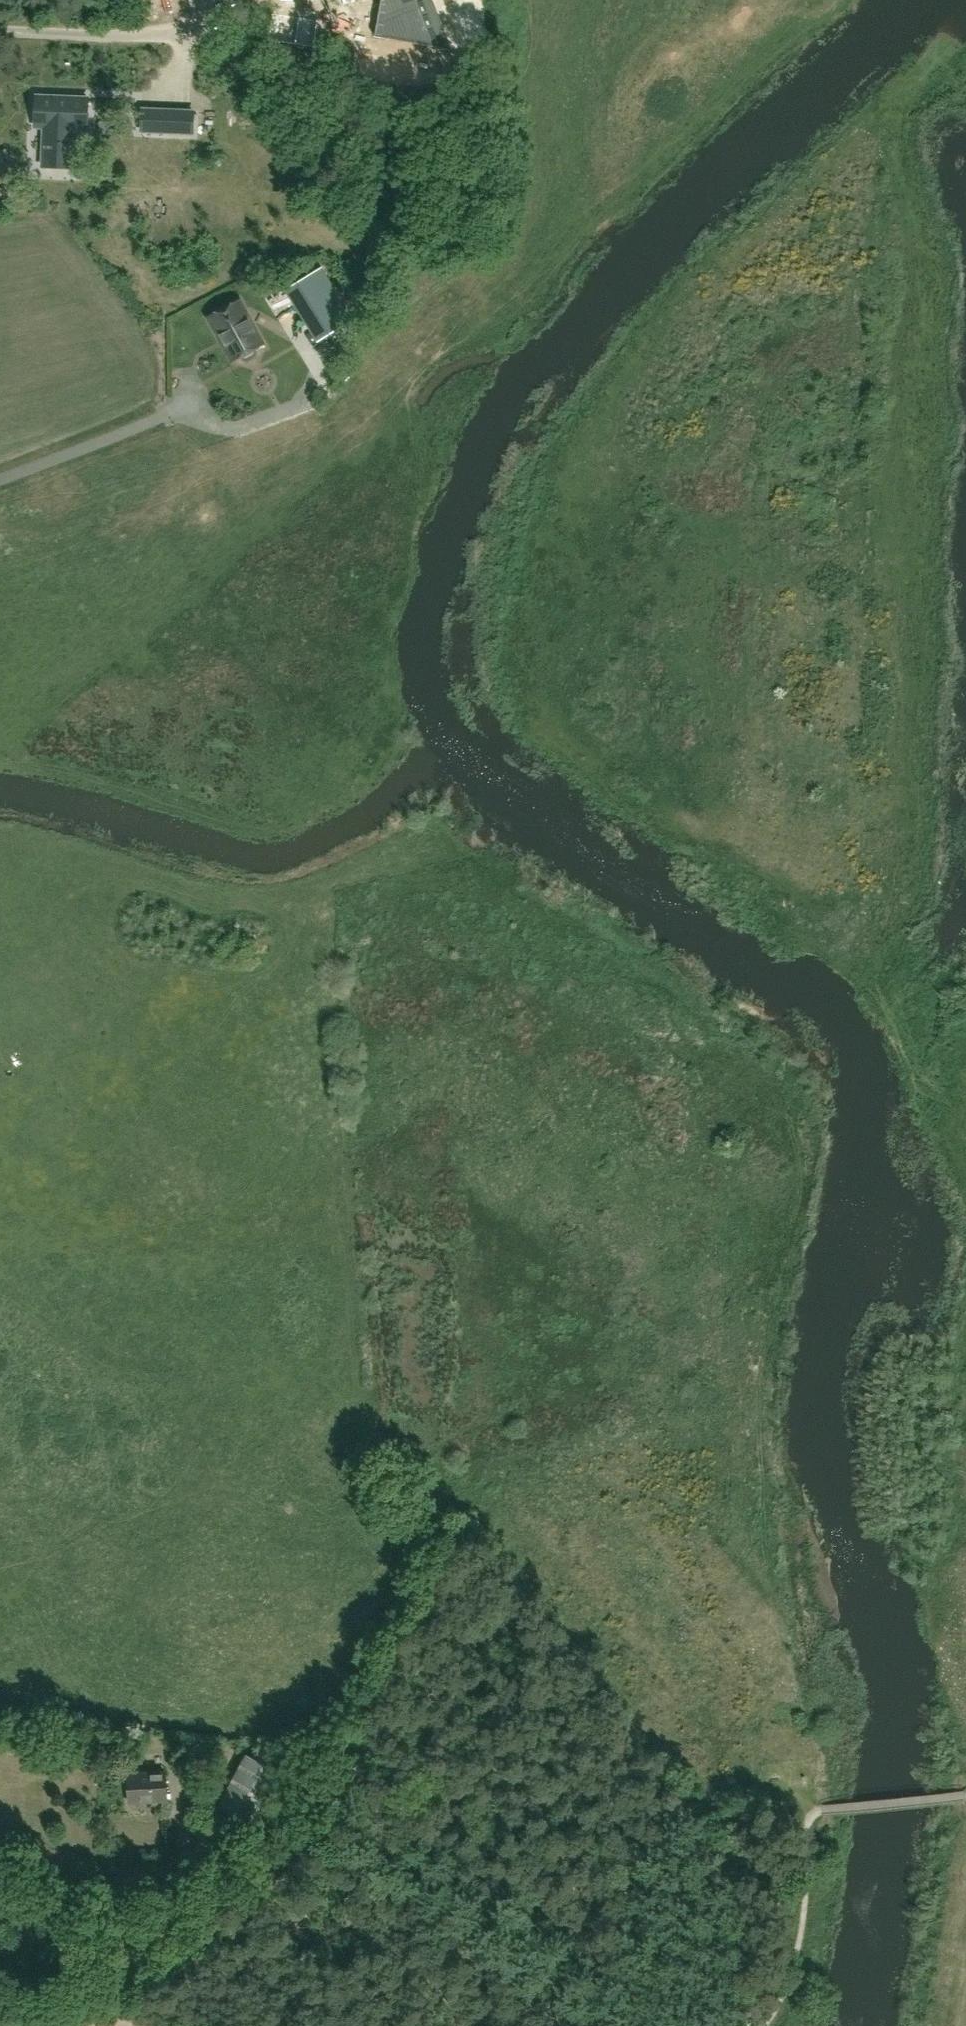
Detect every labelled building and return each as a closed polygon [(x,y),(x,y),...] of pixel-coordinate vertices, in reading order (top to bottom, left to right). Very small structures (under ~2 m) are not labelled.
[(443,39),(426,0),(375,0),(379,9),(372,12),(365,28),(443,39)] [(37,96),(36,127),(44,128),(43,155),(42,167),(73,169),(74,156),(75,129),(86,129),(88,98),(37,96)] [(142,109),(141,131),(167,132),(168,110),(142,109)] [(354,319),(322,268),(288,289),(320,340),(354,319)] [(244,360),(247,363),(257,357),(256,353),(254,350),(263,345),(239,301),(209,317),(218,335),(222,336),(225,343),(224,347),(233,361),(242,357),(244,360)] [(268,391),(278,383),(270,372),(259,381),(268,391)] [(218,1804),(254,1824),(283,1773),(246,1753),(218,1804)] [(129,1802),(166,1800),(165,1772),(128,1774),(129,1802)]
